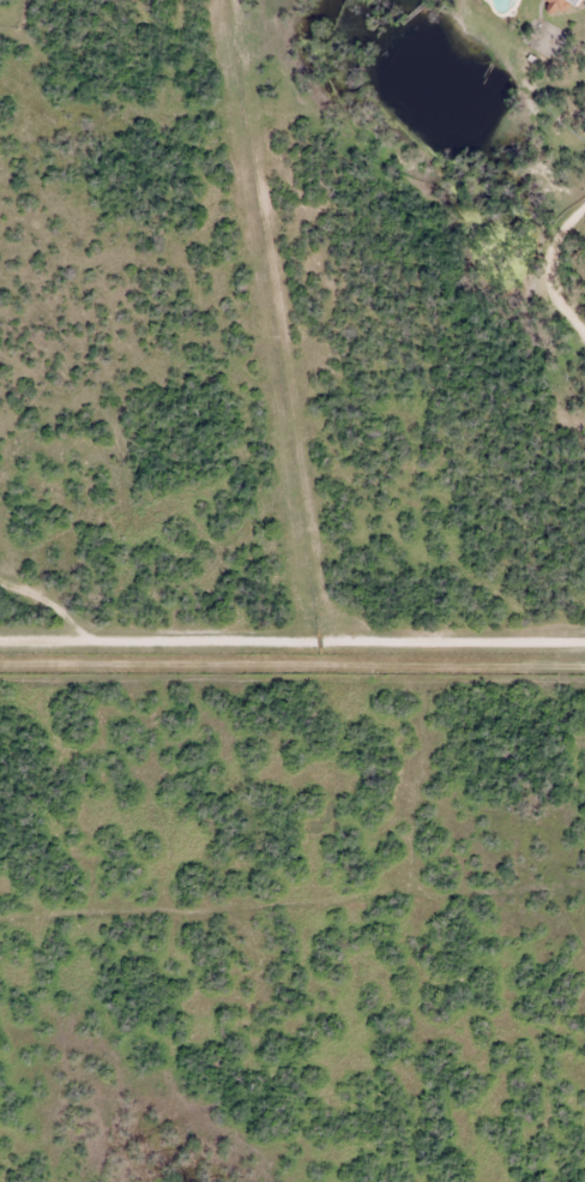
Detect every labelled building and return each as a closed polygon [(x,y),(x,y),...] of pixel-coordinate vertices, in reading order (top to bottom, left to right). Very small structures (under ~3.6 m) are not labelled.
[(562,17),(573,0),(534,0),(562,17)]
